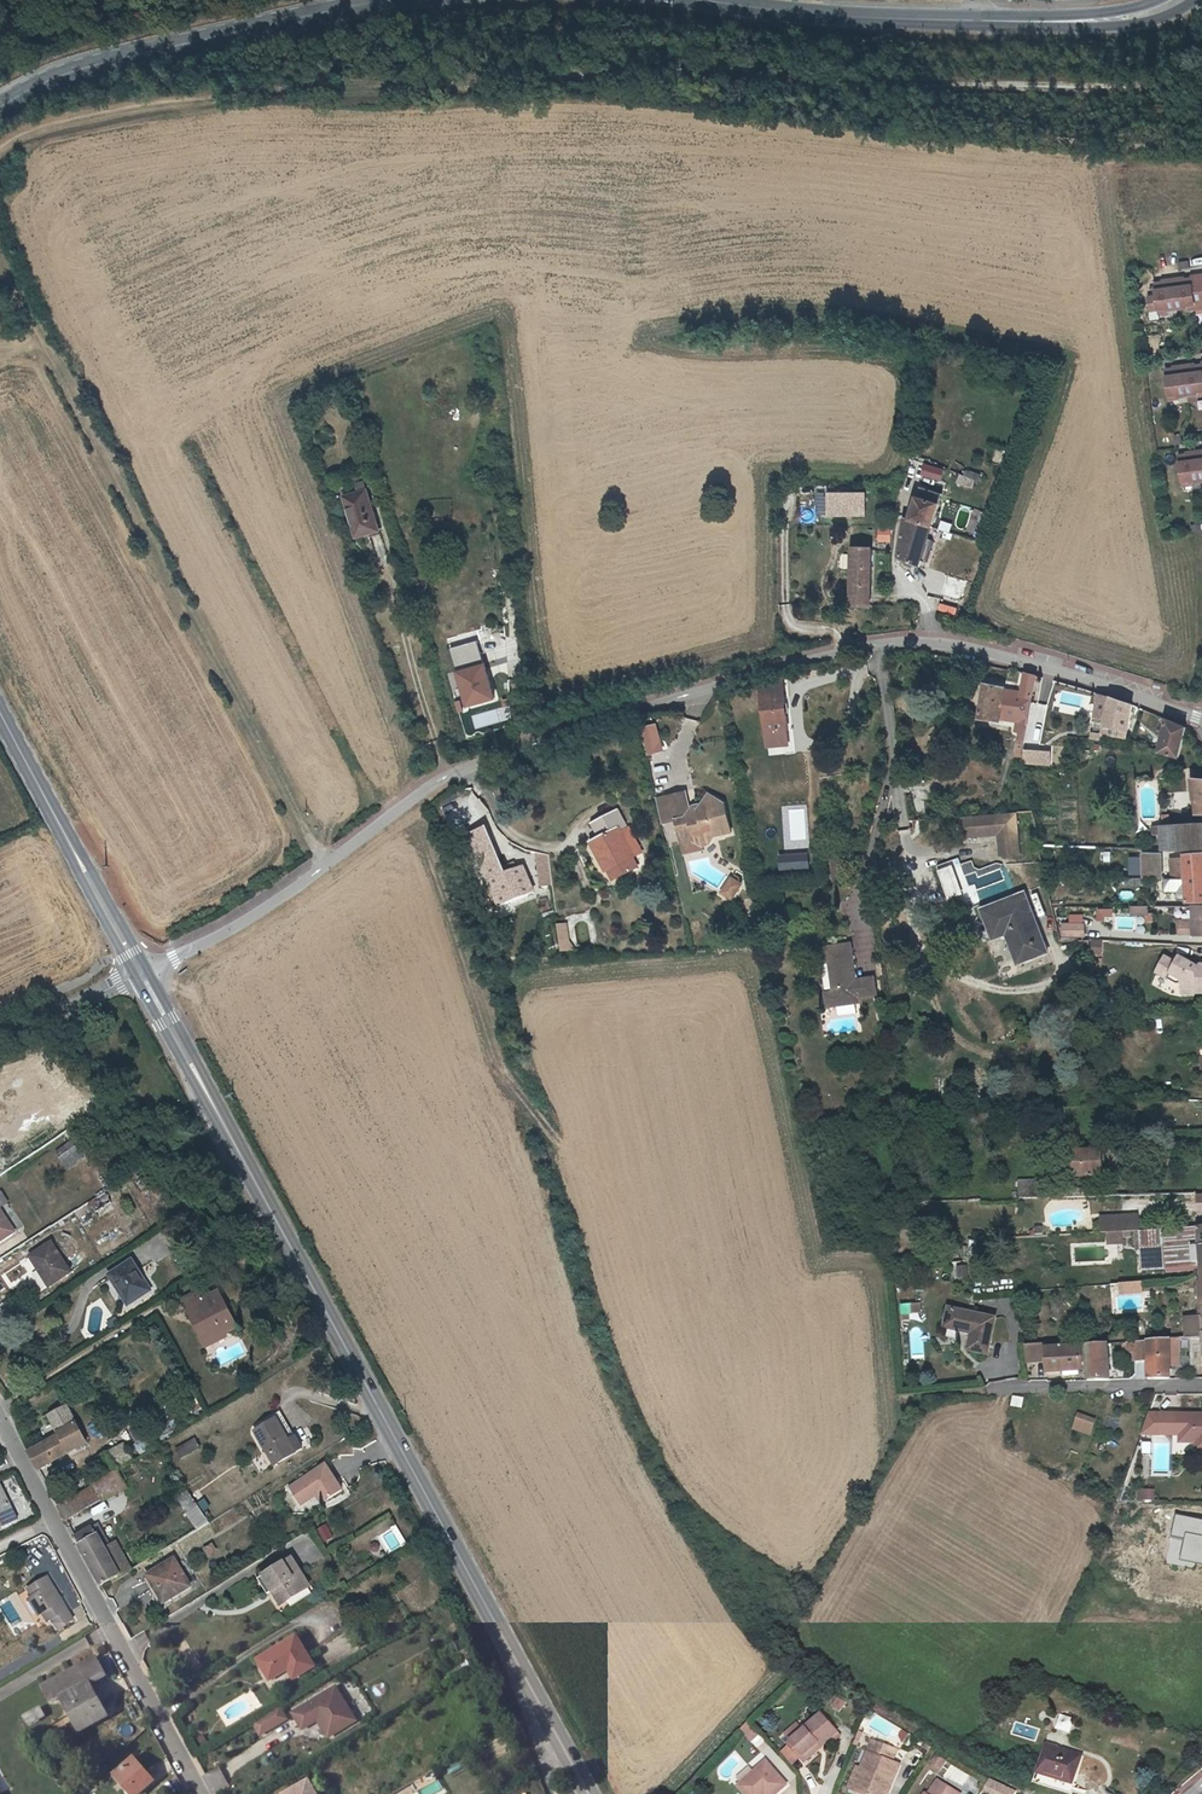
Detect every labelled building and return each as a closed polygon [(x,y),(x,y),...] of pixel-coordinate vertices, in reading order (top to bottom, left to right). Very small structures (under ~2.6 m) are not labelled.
[(1191,279),(1191,281),(1196,307),(1196,311),(1201,310),(1201,277),(1191,279)] [(1196,307),(1191,281),(1183,282),(1179,283),(1179,281),(1172,283),(1178,312),(1187,311),(1187,308),(1196,307)] [(1178,312),(1172,283),(1166,284),(1167,285),(1162,286),(1155,287),(1157,300),(1149,301),(1151,315),(1159,313),(1168,312),(1168,314),(1178,312)] [(1194,366),(1190,367),(1190,365),(1183,366),(1187,396),(1197,395),(1196,392),(1201,392),(1201,365),(1194,366)] [(1187,396),(1183,366),(1177,366),(1177,368),(1173,369),(1165,369),(1168,395),(1177,394),(1177,397),(1187,396)] [(1201,483),(1196,453),(1190,454),(1190,456),(1186,457),(1178,458),(1183,484),(1191,482),(1191,485),(1201,483)] [(358,467),(339,473),(348,516),(371,511),(358,467)] [(969,478),(955,473),(952,480),(967,486),(969,478)] [(902,515),(897,515),(890,554),(911,562),(933,491),(913,484),(902,515)] [(844,495),(844,516),(852,516),(852,495),(844,495)] [(880,528),(878,542),(892,544),(894,530),(880,528)] [(853,602),(853,606),(872,606),(873,549),(854,549),(853,590),(853,602)] [(851,569),(852,555),(840,554),(840,569),(851,569)] [(941,572),(934,592),(952,598),(958,578),(941,572)] [(475,642),(451,649),(467,708),(492,701),(475,642)] [(1019,724),(1028,726),(1039,676),(1025,673),(1020,695),(1025,696),(1019,724)] [(1009,687),(989,683),(982,715),(1002,720),(1009,687)] [(786,733),(784,684),(762,686),(765,750),(785,749),(784,733),(786,733)] [(1110,719),(1107,734),(1128,739),(1136,705),(1101,696),(1096,716),(1110,719)] [(1185,728),(1165,722),(1157,753),(1177,758),(1185,728)] [(1025,752),(1026,767),(1053,766),(1053,751),(1025,752)] [(693,792),(675,795),(680,820),(683,820),(686,837),(699,834),(700,841),(707,846),(717,844),(722,837),(738,834),(732,805),(716,795),(709,804),(705,810),(699,811),(697,811),(693,792)] [(675,795),(663,798),(668,823),(680,820),(675,795)] [(618,809),(593,822),(600,836),(592,840),(608,870),(637,855),(623,828),(628,826),(618,809)] [(1009,814),(956,818),(957,837),(993,834),(994,857),(1012,856),(1009,814)] [(1158,823),(1159,849),(1179,848),(1178,822),(1158,823)] [(1184,853),(1201,852),(1201,824),(1182,825),(1184,853)] [(497,916),(533,902),(519,868),(499,876),(480,830),(465,837),(497,916)] [(686,837),(688,844),(700,841),(699,834),(686,837)] [(1184,853),(1184,856),(1185,874),(1180,874),(1181,884),(1187,884),(1189,902),(1201,902),(1201,852),(1184,853)] [(781,856),(782,872),(812,870),(811,854),(781,856)] [(537,855),(535,886),(547,886),(548,855),(537,855)] [(1145,857),(1146,879),(1162,879),(1160,856),(1145,857)] [(1170,875),(1180,874),(1185,874),(1184,856),(1169,857),(1170,875)] [(728,893),(737,900),(746,887),(738,880),(728,893)] [(1007,933),(1020,964),(1050,951),(1027,891),(983,908),(995,938),(1007,933)] [(1130,914),(1142,913),(1143,921),(1151,921),(1150,903),(1130,904),(1130,914)] [(1192,906),(1193,932),(1201,932),(1201,905),(1192,906)] [(1112,918),(1112,907),(1096,907),(1096,918),(1112,918)] [(1085,936),(1083,913),(1068,914),(1069,921),(1059,921),(1060,938),(1085,936)] [(566,926),(558,927),(561,942),(568,941),(566,926)] [(1101,955),(1101,940),(1089,940),(1089,955),(1101,955)] [(561,942),(562,951),(573,951),(572,947),(569,943),(568,941),(561,942)] [(835,992),(831,992),(833,1007),(860,1002),(860,998),(877,995),(874,977),(857,979),(852,944),(825,947),(826,958),(830,962),(835,992)] [(1156,975),(1180,988),(1180,991),(1192,991),(1193,998),(1201,997),(1201,969),(1198,969),(1196,971),(1178,961),(1175,967),(1164,961),(1156,975)] [(1180,988),(1156,975),(1153,980),(1173,991),(1180,991),(1180,988)] [(821,1005),(833,1007),(831,992),(820,990),(821,1005)] [(1087,1099),(1102,1099),(1098,1079),(1085,1081),(1087,1099)] [(81,1165),(71,1150),(59,1158),(69,1173),(81,1165)] [(1055,1155),(1057,1199),(1078,1199),(1077,1179),(1089,1178),(1088,1153),(1055,1155)] [(1005,1185),(1006,1201),(1026,1201),(1025,1185),(1005,1185)] [(98,1198),(82,1209),(89,1220),(106,1210),(98,1198)] [(15,1237),(0,1215),(0,1247),(15,1237)] [(1141,1233),(1144,1233),(1144,1221),(1128,1222),(1128,1234),(1141,1233)] [(1124,1234),(1128,1234),(1128,1222),(1112,1223),(1113,1235),(1124,1234)] [(1141,1233),(1143,1273),(1201,1267),(1201,1262),(1200,1230),(1141,1233)] [(1113,1235),(1109,1235),(1109,1247),(1124,1246),(1124,1234),(1113,1235)] [(43,1289),(64,1275),(45,1249),(28,1260),(35,1270),(31,1273),(43,1289)] [(121,1308),(143,1294),(126,1265),(105,1278),(121,1308)] [(955,1276),(965,1276),(966,1265),(955,1265),(955,1276)] [(1200,1283),(1200,1288),(1196,1288),(1197,1295),(1200,1295),(1201,1315),(1186,1317),(1187,1336),(1190,1336),(1201,1335),(1201,1283),(1200,1283)] [(197,1291),(178,1304),(189,1321),(194,1318),(209,1341),(223,1332),(235,1324),(215,1292),(202,1301),(197,1291)] [(901,1323),(910,1322),(910,1313),(921,1312),(921,1302),(899,1304),(901,1323)] [(983,1357),(987,1321),(940,1315),(937,1335),(964,1339),(963,1355),(983,1357)] [(227,1336),(223,1332),(209,1341),(194,1318),(189,1321),(207,1349),(227,1336)] [(1190,1336),(1192,1363),(1201,1363),(1201,1335),(1190,1336)] [(1147,1361),(1148,1379),(1169,1377),(1169,1363),(1178,1363),(1177,1342),(1168,1343),(1168,1341),(1147,1343),(1147,1361)] [(1147,1343),(1126,1344),(1127,1352),(1133,1352),(1133,1361),(1147,1361),(1147,1343)] [(1079,1345),(1080,1367),(1081,1381),(1103,1379),(1101,1344),(1079,1345)] [(1079,1345),(1021,1351),(1023,1358),(1040,1357),(1042,1373),(1076,1371),(1076,1368),(1080,1367),(1079,1345)] [(1011,1405),(1020,1406),(1022,1397),(1012,1395),(1011,1405)] [(1075,1412),(1071,1430),(1090,1434),(1095,1417),(1075,1412)] [(28,1459),(37,1476),(86,1451),(68,1415),(51,1424),(61,1444),(28,1459)] [(1180,1430),(1180,1415),(1149,1415),(1141,1435),(1154,1435),(1161,1435),(1161,1430),(1180,1430)] [(1180,1443),(1196,1443),(1201,1443),(1201,1415),(1180,1415),(1180,1430),(1180,1443)] [(311,1452),(293,1421),(265,1437),(283,1469),(311,1452)] [(1154,1435),(1141,1435),(1138,1444),(1142,1444),(1142,1456),(1154,1456),(1154,1435)] [(107,1452),(116,1468),(130,1461),(121,1445),(107,1452)] [(200,1454),(195,1446),(176,1456),(180,1465),(200,1454)] [(332,1472),(295,1494),(304,1510),(320,1501),(326,1511),(347,1498),(332,1472)] [(58,1513),(66,1528),(112,1502),(104,1486),(58,1513)] [(1137,1501),(1154,1500),(1153,1487),(1136,1488),(1137,1501)] [(16,1523),(0,1494),(0,1531),(16,1523)] [(207,1531),(186,1499),(176,1505),(195,1538),(207,1531)] [(1176,1516),(1172,1538),(1186,1541),(1183,1561),(1201,1564),(1201,1521),(1176,1516)] [(72,1539),(98,1589),(129,1572),(119,1554),(107,1560),(90,1529),(72,1539)] [(329,1532),(320,1537),(327,1550),(336,1546),(329,1532)] [(164,1549),(167,1557),(180,1552),(176,1543),(164,1549)] [(206,1557),(215,1551),(211,1544),(201,1550),(206,1557)] [(172,1565),(144,1580),(152,1595),(158,1592),(166,1605),(189,1592),(172,1565)] [(279,1615),(310,1598),(293,1567),(256,1587),(264,1602),(269,1598),(279,1615)] [(35,1585),(40,1592),(50,1610),(55,1617),(58,1616),(64,1626),(78,1617),(54,1575),(35,1585)] [(43,1613),(50,1610),(40,1592),(35,1596),(43,1613)] [(311,1673),(295,1642),(255,1664),(267,1686),(284,1678),(288,1685),(311,1673)] [(91,1655),(38,1686),(47,1703),(57,1698),(76,1733),(104,1716),(86,1682),(101,1672),(91,1655)] [(334,1692),(291,1717),(300,1733),(316,1724),(319,1722),(329,1740),(354,1725),(334,1692)] [(34,1707),(18,1717),(23,1725),(38,1715),(34,1707)] [(821,1709),(788,1738),(801,1755),(819,1739),(821,1742),(837,1728),(821,1709)] [(279,1712),(263,1721),(270,1733),(286,1724),(279,1712)] [(1055,1729),(1070,1732),(1073,1717),(1058,1714),(1055,1729)] [(263,1721),(252,1727),(259,1739),(270,1733),(263,1721)] [(319,1722),(316,1724),(326,1742),(329,1740),(319,1722)] [(872,1737),(867,1749),(873,1752),(864,1772),(859,1770),(852,1787),(856,1789),(869,1793),(882,1793),(883,1790),(886,1791),(898,1761),(891,1758),(895,1747),(872,1737)] [(819,1739),(801,1755),(804,1758),(821,1742),(819,1739)] [(1071,1786),(1082,1759),(1083,1757),(1046,1743),(1044,1747),(1034,1772),(1071,1786)] [(848,1785),(852,1787),(859,1770),(864,1772),(873,1752),(867,1749),(861,1766),(856,1764),(848,1785)] [(934,1752),(929,1759),(939,1765),(944,1758),(934,1752)] [(128,1755),(111,1768),(130,1793),(133,1793),(148,1780),(128,1755)] [(736,1783),(745,1793),(759,1793),(764,1790),(768,1787),(773,1793),(787,1781),(765,1757),(736,1783)] [(408,1786),(412,1793),(414,1793),(418,1791),(434,1783),(429,1774),(408,1786)] [(924,1790),(922,1793),(956,1793),(958,1791),(936,1777),(927,1792),(924,1790)] [(981,1793),(1015,1793),(1016,1790),(989,1778),(981,1793)] [(306,1784),(287,1793),(311,1793),(306,1784)]
